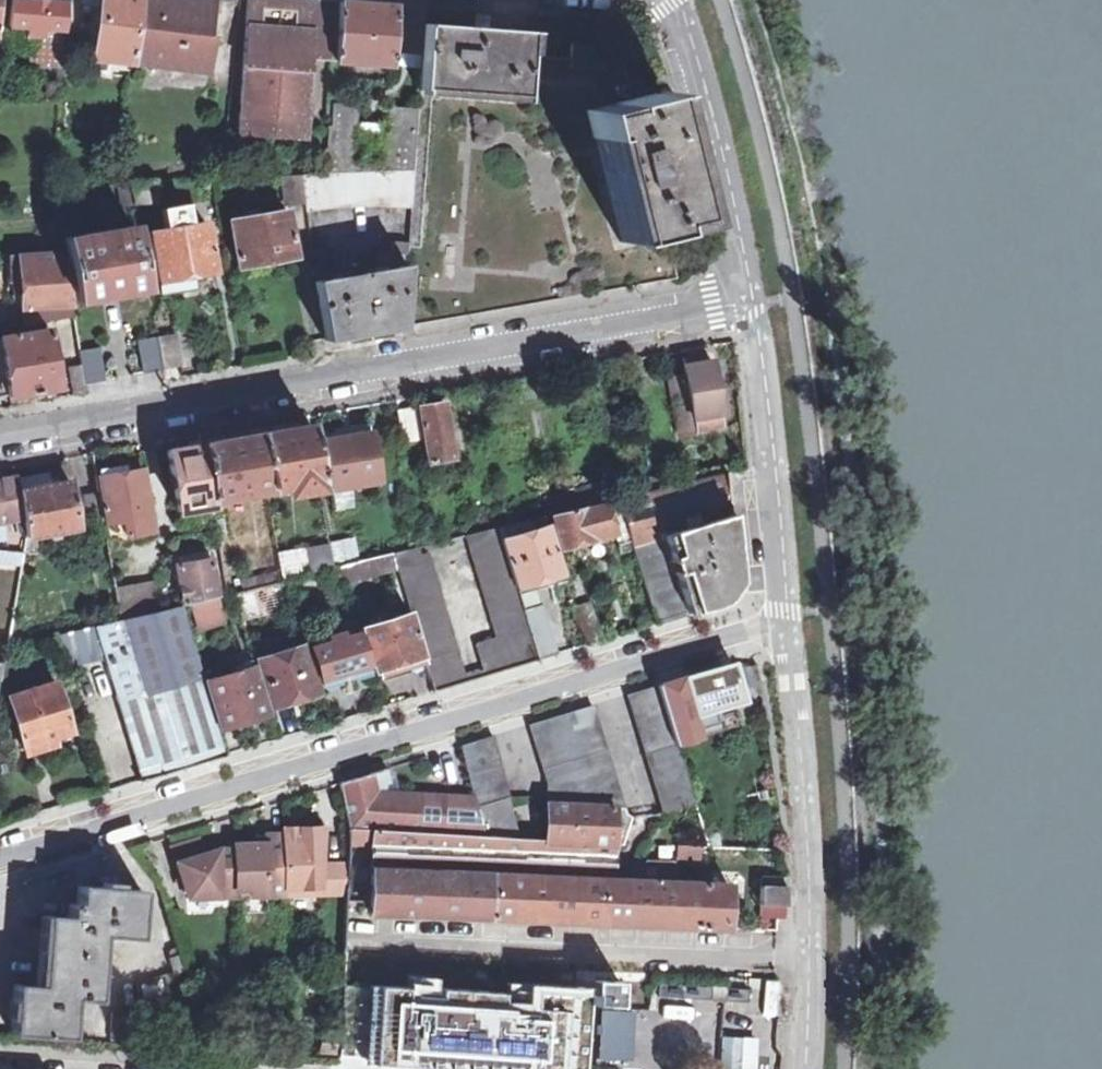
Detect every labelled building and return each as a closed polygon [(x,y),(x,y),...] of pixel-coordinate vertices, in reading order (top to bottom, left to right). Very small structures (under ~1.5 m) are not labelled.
[(64,30),(65,12),(66,3),(23,0),(12,0),(10,25),(27,27),(26,37),(32,38),(31,66),(60,67),(64,30)] [(139,0),(103,0),(98,60),(132,63),(139,0)] [(205,74),(212,0),(139,0),(132,63),(205,74)] [(300,141),(308,60),(333,62),(338,1),(320,0),(241,0),(230,136),(300,141)] [(338,1),(333,62),(390,65),(390,63),(395,6),(338,1)] [(395,6),(390,63),(422,65),(425,24),(426,8),(395,6)] [(475,14),(473,28),(490,29),(492,16),(475,14)] [(422,65),(420,87),(525,95),(528,55),(530,32),(490,29),(473,28),(425,24),(422,65)] [(581,112),(632,99),(623,63),(604,62),(605,46),(572,44),(571,59),(528,55),(525,95),(581,112)] [(656,93),(632,99),(581,112),(615,235),(663,223),(686,217),(667,138),(656,93)] [(324,174),(414,169),(418,110),(386,107),(384,126),(383,135),(381,165),(352,162),(354,133),(355,123),(356,105),(329,103),(324,174)] [(384,126),(355,123),(354,133),(383,135),(384,126)] [(372,205),(411,207),(414,169),(324,174),(301,175),(305,203),(306,211),(327,207),(372,205)] [(289,205),(305,203),(301,175),(284,175),(289,205)] [(129,183),(133,205),(156,205),(155,182),(129,183)] [(190,286),(215,282),(205,222),(188,225),(184,206),(161,211),(165,229),(149,232),(154,263),(159,291),(190,286)] [(293,258),(285,210),(230,220),(238,267),(268,262),(293,258)] [(139,266),(154,263),(149,232),(133,235),(131,226),(64,238),(75,301),(143,290),(139,266)] [(349,336),(403,327),(409,243),(393,242),(392,253),(377,252),(375,272),(331,279),(327,248),(311,251),(314,280),(325,340),(349,336)] [(55,320),(73,316),(70,304),(62,251),(51,251),(52,264),(47,264),(46,257),(8,259),(8,267),(11,309),(19,309),(21,327),(55,320)] [(58,339),(78,336),(76,325),(73,316),(55,320),(58,339)] [(58,387),(47,330),(0,339),(0,377),(2,385),(0,385),(0,398),(45,390),(58,387)] [(163,369),(181,366),(176,334),(157,338),(163,369)] [(153,371),(163,369),(157,338),(138,341),(144,373),(153,371)] [(86,383),(104,380),(99,347),(80,350),(82,364),(86,383)] [(693,419),(720,414),(710,360),(697,363),(683,365),(685,377),(669,380),(676,421),(692,418),(693,419)] [(86,383),(82,364),(68,366),(73,396),(87,393),(86,383)] [(429,463),(452,458),(443,403),(433,405),(420,407),(429,463)] [(403,442),(421,438),(416,407),(399,410),(403,442)] [(722,425),(720,414),(693,419),(692,418),(676,421),(679,433),(722,425)] [(267,497),(319,487),(308,426),(290,429),(256,435),(266,490),(267,497)] [(379,480),(371,432),(355,435),(323,440),(331,489),(379,480)] [(211,499),(266,490),(256,435),(226,440),(200,444),(209,499),(211,499)] [(211,504),(211,499),(209,499),(200,444),(179,448),(166,450),(177,510),(211,504)] [(126,537),(152,532),(141,470),(99,477),(107,520),(104,521),(105,530),(107,540),(114,539),(111,522),(123,520),(126,537)] [(730,504),(727,471),(617,498),(626,527),(633,548),(656,623),(670,619),(722,603),(738,580),(736,561),(730,504)] [(24,553),(26,537),(18,490),(16,477),(0,480),(0,522),(16,519),(18,532),(13,532),(10,551),(24,553)] [(553,512),(612,499),(608,480),(541,495),(544,515),(553,512)] [(26,537),(78,528),(69,481),(58,483),(18,490),(26,537)] [(90,533),(105,530),(104,521),(100,496),(84,498),(90,533)] [(626,527),(617,498),(612,499),(553,512),(556,521),(551,523),(559,548),(596,536),(613,531),(626,527)] [(565,582),(544,515),(497,527),(538,660),(557,654),(541,605),(533,591),(550,586),(565,582)] [(507,669),(538,660),(497,527),(464,535),(495,636),(477,642),(476,645),(485,676),(507,669)] [(633,548),(626,527),(613,531),(619,552),(633,548)] [(339,567),(346,565),(341,541),(329,546),(333,568),(339,567)] [(285,579),(333,568),(329,546),(278,555),(282,580),(285,579)] [(410,613),(422,654),(434,692),(467,682),(427,552),(419,554),(417,547),(392,553),(396,566),(410,613)] [(179,565),(210,559),(208,551),(177,556),(179,565)] [(343,580),(396,566),(392,553),(346,565),(339,567),(343,580)] [(186,604),(217,596),(210,559),(179,565),(178,565),(186,604)] [(294,606),(285,579),(282,580),(233,593),(241,620),(294,606)] [(141,615),(161,610),(156,581),(136,584),(141,615)] [(120,620),(141,615),(136,584),(115,588),(120,620)] [(224,620),(218,601),(194,608),(200,627),(224,620)] [(589,601),(573,606),(586,645),(601,639),(589,601)] [(140,775),(143,779),(153,776),(226,755),(180,606),(161,610),(141,615),(120,620),(96,626),(105,654),(117,694),(115,695),(140,775)] [(359,633),(368,662),(370,669),(395,662),(422,654),(410,613),(390,619),(389,613),(376,617),(377,623),(358,629),(359,633)] [(303,635),(307,649),(312,647),(329,642),(328,638),(340,635),(340,639),(359,633),(358,629),(355,620),(303,635)] [(96,626),(57,635),(67,665),(105,654),(96,626)] [(321,676),(368,662),(359,633),(340,639),(340,635),(328,638),(329,642),(312,647),(321,676)] [(256,660),(270,706),(290,699),(317,691),(301,645),(256,660)] [(252,667),(248,652),(228,658),(233,672),(252,667)] [(323,683),(370,669),(368,662),(321,676),(323,683)] [(658,685),(676,743),(697,736),(690,715),(743,700),(736,675),(734,675),(731,665),(658,685)] [(252,667),(233,672),(207,680),(221,727),(267,714),(252,667)] [(8,697),(25,753),(36,750),(46,747),(44,740),(70,732),(55,682),(8,697)] [(662,812),(694,806),(676,743),(658,685),(641,691),(627,695),(662,812)] [(614,806),(623,806),(592,705),(529,725),(547,784),(546,802),(614,806)] [(476,806),(508,795),(493,736),(461,746),(474,798),(476,806)] [(476,806),(474,798),(426,795),(385,793),(385,784),(391,782),(388,769),(340,783),(350,829),(371,830),(483,836),(476,806)] [(483,836),(520,839),(508,795),(476,806),(483,836)] [(612,844),(614,806),(546,802),(544,840),(545,842),(612,844)] [(188,899),(346,894),(348,866),(325,866),(323,827),(304,828),(283,829),(283,835),(266,835),(266,844),(256,844),(234,845),(234,849),(217,850),(195,856),(176,862),(188,899)] [(726,928),(728,885),(674,882),(674,861),(645,859),(631,880),(622,880),(610,880),(612,844),(545,842),(544,840),(520,839),(483,836),(371,830),(368,912),(726,928)] [(675,859),(701,859),(701,847),(676,846),(675,859)] [(631,880),(645,859),(634,859),(622,880),(631,880)] [(760,905),(785,905),(786,878),(760,878),(760,905)] [(11,1033),(70,1038),(72,997),(96,999),(101,934),(138,936),(141,890),(100,887),(79,885),(78,904),(70,903),(69,917),(62,916),(45,915),(40,984),(15,982),(11,1033)] [(172,971),(183,968),(177,946),(171,948),(173,957),(168,958),(172,971)] [(489,1065),(493,956),(395,952),(394,976),(342,974),(338,1055),(489,1065)] [(713,988),(659,984),(658,997),(712,1000),(713,988)] [(750,990),(725,988),(724,1001),(749,1003),(750,990)] [(661,1005),(660,1019),(691,1020),(691,1006),(661,1005)] [(594,1010),(595,1063),(632,1062),(631,1009),(594,1010)] [(110,1039),(139,1041),(142,1013),(112,1010),(110,1039)] [(718,1068),(755,1068),(754,1037),(717,1037),(718,1068)]
